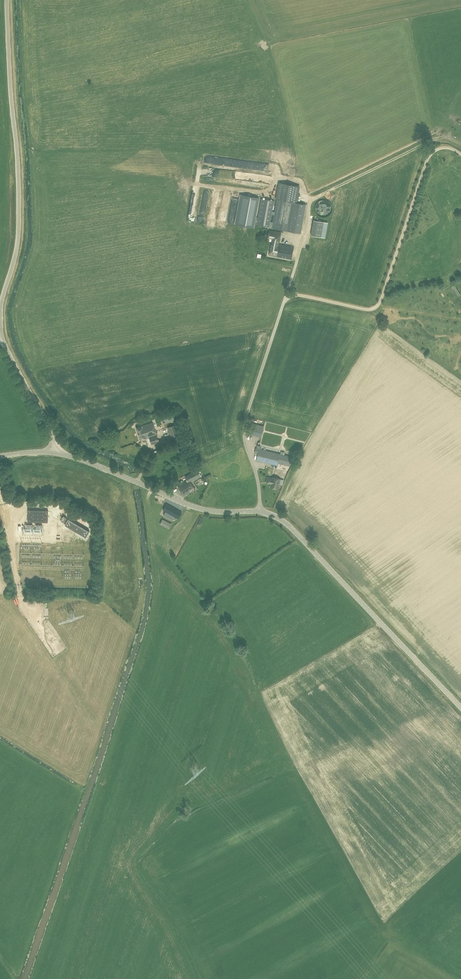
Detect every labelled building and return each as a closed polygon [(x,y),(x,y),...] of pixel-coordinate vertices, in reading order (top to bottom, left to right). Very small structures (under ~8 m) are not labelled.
[(286,168),(268,172),(275,201),(303,194),(296,166),(286,169),(286,168)] [(329,179),(327,169),(312,172),(314,182),(329,179)] [(294,247),(278,244),(281,232),(269,230),(268,238),(273,239),(269,255),(291,259),(294,247)] [(140,440),(149,437),(151,444),(159,442),(153,422),(137,427),(140,440)] [(264,426),(250,423),(247,433),(261,436),(264,426)] [(176,425),(168,427),(172,441),(180,438),(176,425)] [(289,466),(291,457),(256,448),(255,453),(258,454),(257,459),(257,461),(277,466),(278,463),(289,466)] [(185,476),(187,480),(178,486),(184,496),(195,489),(191,481),(202,476),(199,469),(185,476)] [(270,487),(278,489),(280,479),(273,477),(273,478),(268,477),(266,483),(271,484),(270,487)] [(175,516),(178,518),(182,512),(167,504),(163,510),(165,511),(163,515),(173,520),(175,516)] [(29,510),(28,521),(48,522),(49,510),(29,510)] [(92,530),(70,519),(66,525),(89,537),(92,530)] [(169,529),(172,524),(162,519),(159,524),(169,529)]
